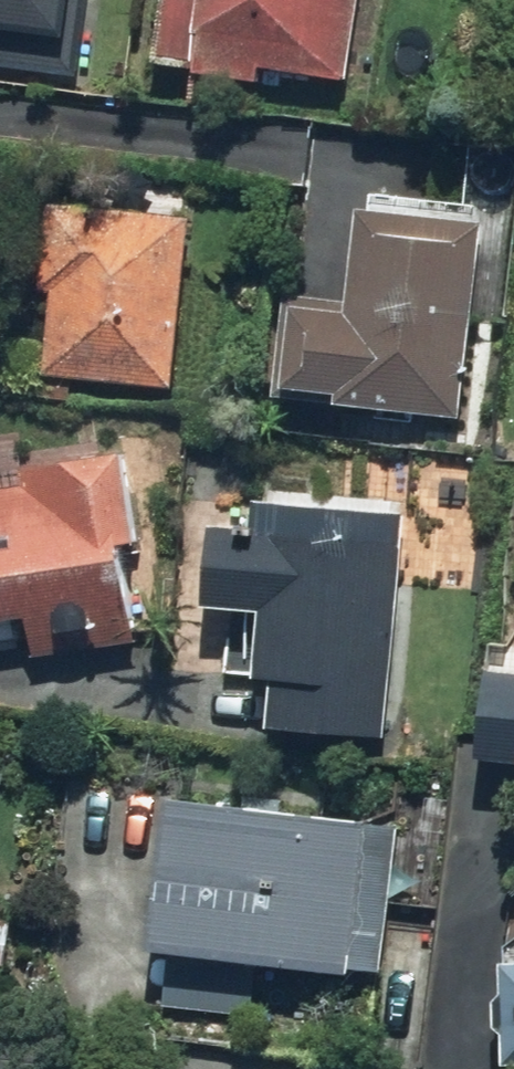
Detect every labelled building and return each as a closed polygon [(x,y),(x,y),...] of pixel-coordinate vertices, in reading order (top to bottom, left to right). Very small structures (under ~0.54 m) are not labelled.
[(88,71),(94,0),(0,0),(0,63),(88,71)] [(277,61),(354,67),(358,0),(171,0),(168,54),(204,56),(203,76),(276,81),(277,61)] [(62,207),(51,369),(187,378),(198,216),(62,207)] [(309,305),(306,384),(355,386),(354,408),(470,413),(478,225),(362,220),(358,307),(309,305)] [(158,642),(134,446),(36,457),(39,481),(0,485),(0,661),(158,642)] [(269,522),(220,520),(216,599),(276,602),(272,676),(291,677),(288,728),(395,734),(407,510),(270,503),(269,522)] [(491,668),(488,754),(513,755),(513,669),(491,668)] [(185,790),(168,949),(390,973),(407,814),(185,790)]
